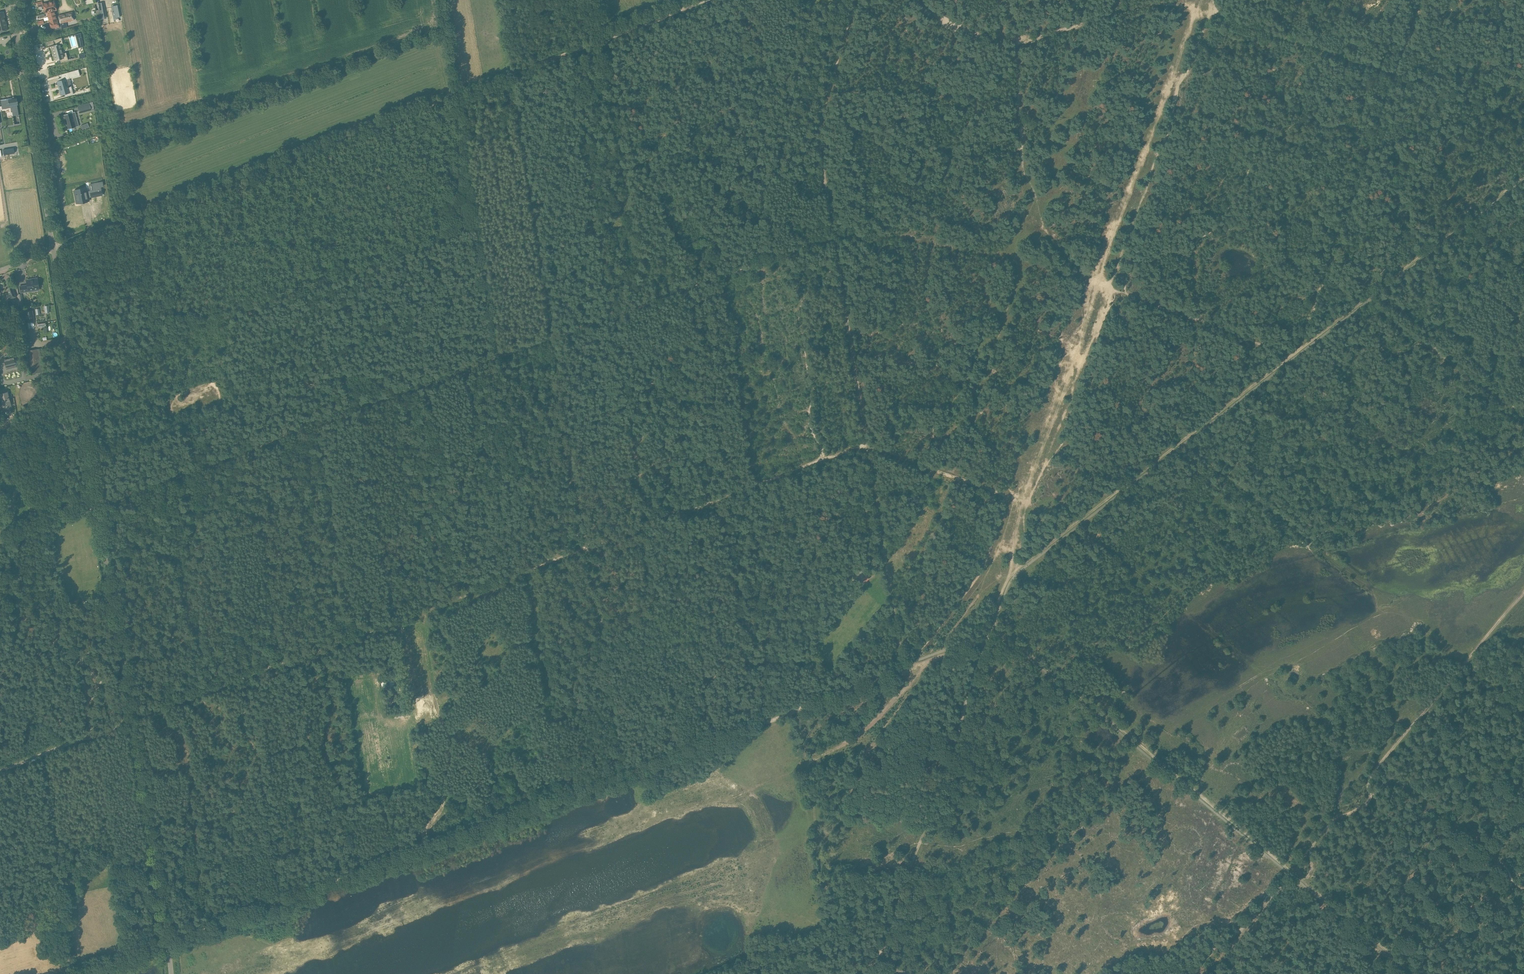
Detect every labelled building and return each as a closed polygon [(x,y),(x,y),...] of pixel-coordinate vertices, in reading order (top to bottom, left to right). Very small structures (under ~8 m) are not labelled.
[(54,0),(43,3),(43,6),(45,13),(47,13),(50,12),(49,10),(54,9),(54,8),(56,8),(55,5),(54,0)] [(47,13),(45,13),(47,13),(51,29),(52,31),(62,28),(61,26),(59,27),(57,20),(54,9),(49,10),(50,12),(47,13)] [(72,12),(58,16),(60,23),(66,22),(74,20),(72,12)] [(51,47),(55,60),(55,58),(57,58),(59,57),(60,61),(61,61),(61,62),(71,59),(68,59),(66,52),(63,53),(60,45),(63,44),(61,38),(65,37),(55,40),(56,45),(52,46),(51,47)] [(80,75),(78,69),(60,74),(61,78),(58,79),(58,81),(57,81),(61,95),(65,94),(65,96),(73,94),(71,86),(69,87),(66,79),(80,75)] [(4,99),(1,99),(2,106),(5,105),(5,108),(12,107),(13,112),(13,116),(19,115),(18,111),(17,105),(18,105),(17,98),(12,99),(12,98),(13,98),(13,97),(4,99)] [(89,103),(77,106),(79,113),(91,110),(89,103)] [(63,115),(67,129),(78,126),(79,126),(75,112),(74,112),(75,112),(64,115),(63,115)] [(78,194),(75,194),(77,203),(89,201),(88,196),(91,196),(92,197),(102,195),(99,182),(93,183),(94,190),(90,191),(91,193),(88,193),(87,188),(77,190),(78,194)] [(80,211),(78,204),(72,205),(74,213),(65,214),(67,222),(82,219),(80,211)] [(27,280),(28,285),(29,291),(38,290),(37,282),(36,278),(27,280)] [(9,294),(6,295),(8,300),(16,297),(12,287),(7,288),(9,294)] [(34,321),(32,310),(25,311),(27,322),(34,321)] [(30,350),(28,350),(31,368),(30,368),(31,372),(31,374),(43,372),(43,370),(43,369),(42,362),(39,363),(37,354),(37,349),(30,350)] [(14,357),(4,359),(7,369),(16,366),(20,365),(18,356),(14,357)] [(7,392),(0,394),(0,416),(5,415),(4,408),(11,406),(7,392)] [(867,575),(859,568),(855,573),(863,580),(867,575)] [(92,663),(91,655),(79,657),(80,664),(83,664),(89,663),(92,663)] [(400,687),(399,679),(395,680),(389,681),(381,682),(382,690),(400,687)]
